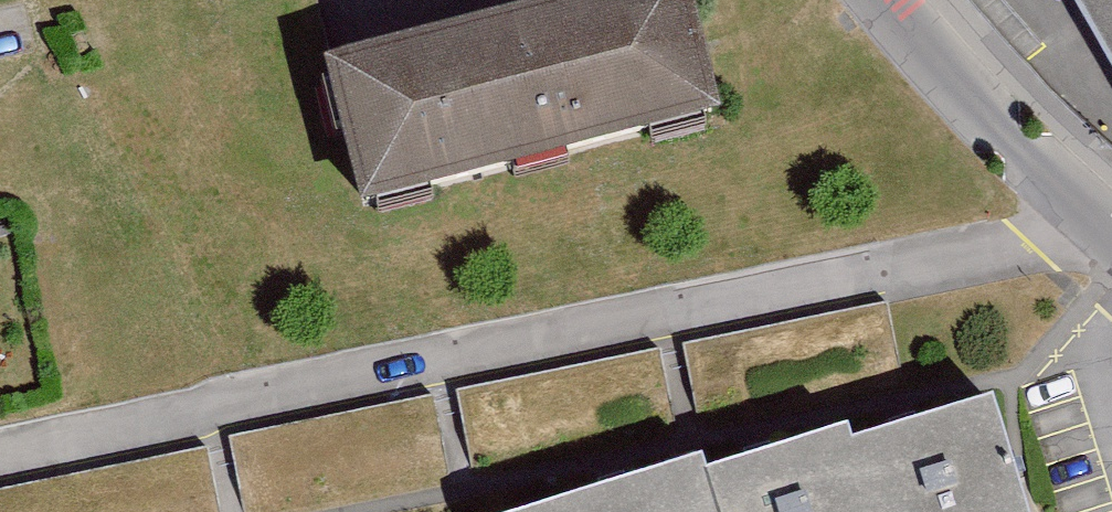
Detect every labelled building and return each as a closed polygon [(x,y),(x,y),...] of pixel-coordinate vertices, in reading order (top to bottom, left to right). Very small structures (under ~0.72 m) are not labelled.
[(345,79),(383,231),(744,141),(708,0),(663,0),(345,79)] [(888,316),(689,359),(708,433),(910,392),(888,316)] [(660,365),(458,405),(476,481),(678,439),(660,365)] [(232,453),(244,511),(341,511),(447,492),(431,412),(232,453)] [(1018,433),(876,476),(871,458),(725,503),(720,488),(639,511),(1043,511),(1018,433)] [(200,461),(0,503),(0,511),(210,511),(200,461)]
